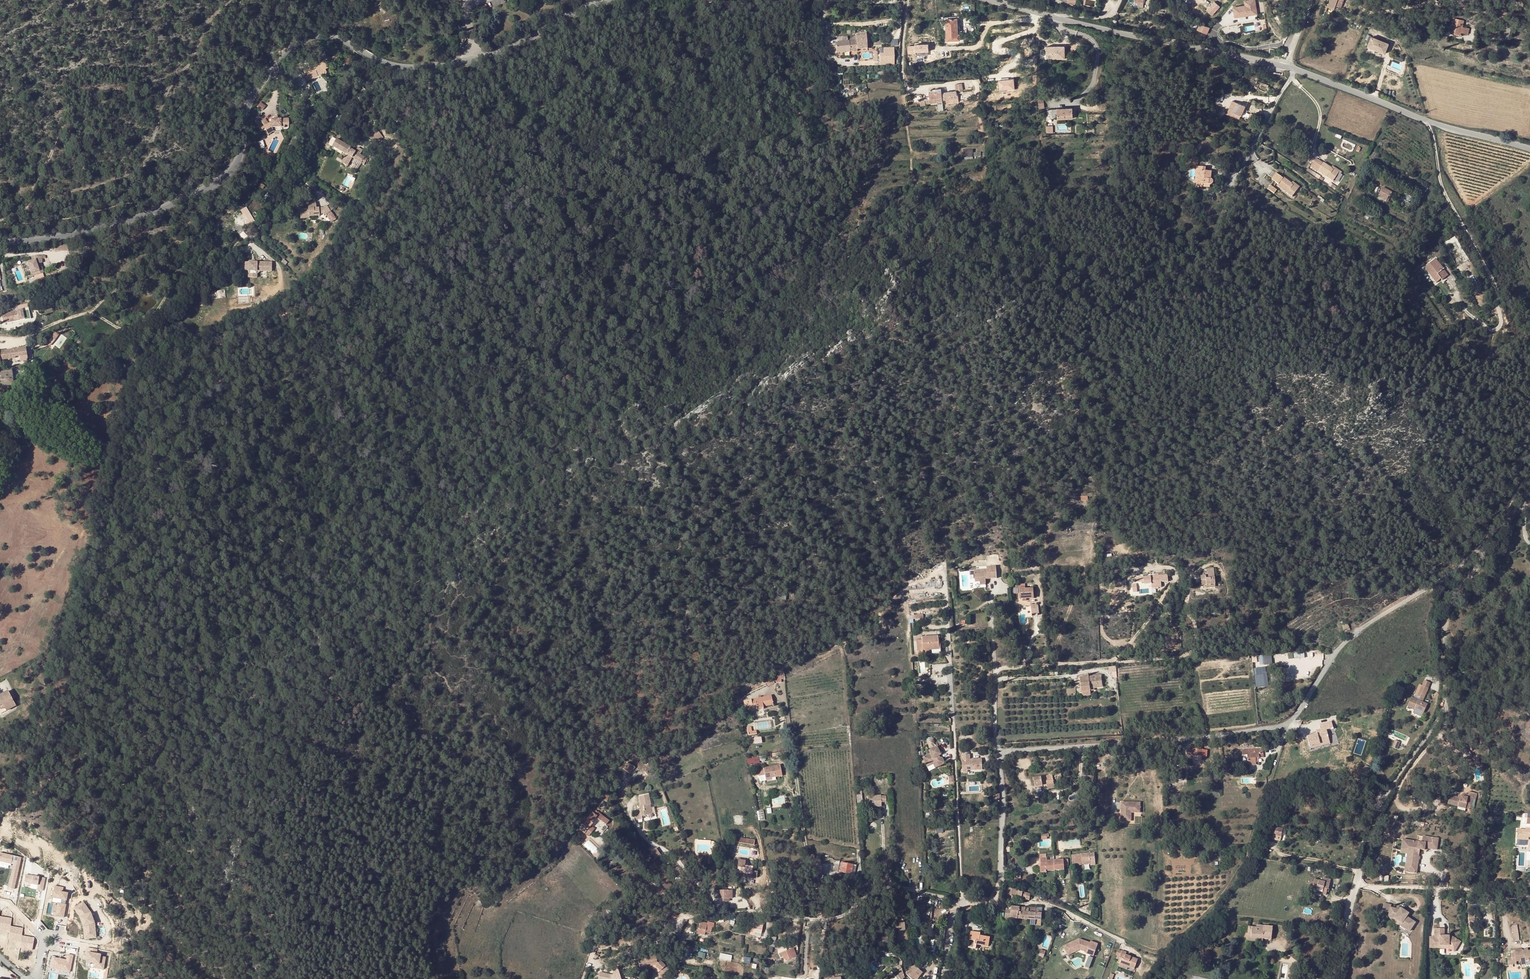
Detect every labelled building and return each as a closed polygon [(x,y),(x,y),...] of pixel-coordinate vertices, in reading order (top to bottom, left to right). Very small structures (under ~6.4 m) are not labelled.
[(1235,17),(1256,13),(1254,0),(1248,0),(1244,1),(1245,5),(1234,7),(1235,17)] [(1214,1),(1207,10),(1212,15),(1220,6),(1214,1)] [(943,19),(945,19),(956,19),(957,30),(960,30),(959,16),(943,17),(943,19)] [(1456,30),(1461,32),(1468,33),(1470,29),(1463,27),(1464,21),(1452,18),(1451,21),(1453,22),(1450,32),(1455,33),(1456,30)] [(957,35),(957,30),(956,19),(945,19),(946,41),(959,40),(959,35),(957,35)] [(1200,23),(1197,29),(1207,33),(1210,27),(1200,23)] [(1503,27),(1501,34),(1501,35),(1509,37),(1509,36),(1511,29),(1503,27)] [(836,46),(836,53),(857,51),(857,49),(867,49),(866,34),(855,34),(855,39),(852,42),(841,43),(838,43),(837,43),(837,44),(836,45),(836,46)] [(1389,43),(1372,36),(1369,46),(1385,53),(1389,43)] [(909,44),(909,54),(932,53),(932,44),(909,44)] [(1054,60),(1067,59),(1066,45),(1046,46),(1046,54),(1054,54),(1054,60)] [(302,65),(296,67),(299,75),(305,73),(306,77),(307,77),(313,75),(313,77),(326,72),(325,69),(328,67),(326,60),(316,63),(316,64),(316,66),(315,66),(314,65),(304,69),(302,65)] [(1001,79),(1001,90),(1017,89),(1016,78),(1001,79)] [(940,90),(938,90),(933,90),(933,93),(929,94),(929,99),(925,99),(925,103),(939,102),(942,102),(940,90)] [(947,103),(959,103),(959,91),(946,91),(947,103)] [(1228,111),(1241,116),(1245,107),(1237,104),(1236,107),(1230,105),(1228,111)] [(1072,109),(1057,109),(1057,114),(1057,119),(1073,119),(1072,109)] [(264,116),(256,120),(260,127),(263,126),(264,128),(270,125),(279,125),(279,126),(283,126),(283,123),(287,123),(287,117),(276,117),(273,117),(269,117),(270,119),(267,121),(264,116)] [(349,146),(335,138),(331,145),(332,146),(337,149),(345,154),(343,159),(348,162),(351,158),(360,163),(363,157),(351,150),(348,149),(349,146)] [(1333,182),(1338,174),(1331,169),(1332,168),(1323,163),(1323,164),(1315,159),(1310,167),(1333,182)] [(1197,182),(1203,183),(1206,183),(1206,185),(1209,185),(1211,185),(1212,185),(1213,184),(1213,183),(1213,182),(1213,181),(1212,180),(1211,180),(1211,173),(1205,172),(1205,168),(1199,168),(1197,182)] [(1271,179),(1278,185),(1282,179),(1275,173),(1271,179)] [(1292,197),(1297,189),(1291,185),(1291,184),(1283,178),(1282,179),(1278,185),(1277,186),(1292,197)] [(1276,190),(1270,185),(1267,189),(1274,194),(1276,190)] [(1386,195),(1388,191),(1383,188),(1378,196),(1386,201),(1389,196),(1386,195)] [(330,212),(325,205),(322,207),(317,207),(317,210),(315,210),(314,207),(314,202),(306,202),(307,209),(299,209),(299,218),(308,218),(308,216),(318,215),(318,213),(322,213),(325,214),(330,212)] [(26,262),(30,273),(32,273),(34,272),(35,274),(43,272),(41,267),(38,268),(36,264),(41,262),(40,254),(28,256),(28,261),(26,262)] [(1442,280),(1446,277),(1441,271),(1443,270),(1435,260),(1425,268),(1436,283),(1441,279),(1442,280)] [(270,262),(244,262),(244,271),(248,271),(248,277),(256,278),(256,274),(259,271),(271,271),(270,262)] [(225,290),(212,291),(213,298),(225,298),(225,290)] [(2,323),(23,318),(21,309),(0,314),(2,323)] [(55,332),(48,341),(49,345),(53,341),(55,338),(58,334),(55,332)] [(15,358),(16,362),(28,360),(26,347),(0,351),(0,361),(15,358)] [(2,372),(0,373),(0,387),(13,385),(19,383),(19,377),(24,375),(24,376),(28,374),(27,368),(9,372),(9,368),(2,369),(2,372)] [(985,570),(973,571),(974,582),(979,582),(984,581),(984,578),(995,577),(994,565),(985,566),(985,570)] [(1206,575),(1201,576),(1201,585),(1206,585),(1215,584),(1214,568),(1208,568),(1208,578),(1206,579),(1206,575)] [(1160,575),(1151,576),(1152,588),(1161,587),(1161,582),(1160,575)] [(1025,588),(1020,588),(1020,599),(1033,599),(1032,589),(1025,589),(1025,588)] [(922,641),(917,641),(917,655),(939,653),(938,636),(921,637),(922,641)] [(1272,654),(1260,655),(1260,665),(1273,664),(1272,654)] [(1268,667),(1256,668),(1257,688),(1269,687),(1268,667)] [(1089,683),(1081,684),(1082,692),(1090,691),(1090,688),(1101,687),(1100,677),(1089,678),(1089,683)] [(1428,688),(1422,685),(1420,689),(1418,695),(1417,696),(1420,697),(1424,699),(1428,688)] [(7,709),(18,704),(9,689),(0,694),(0,704),(4,702),(7,709)] [(751,699),(752,706),(756,706),(756,708),(763,707),(772,705),(770,695),(751,699)] [(1419,701),(1411,697),(1407,706),(1414,709),(1414,710),(1423,714),(1427,704),(1422,702),(1419,701)] [(1306,737),(1309,748),(1319,746),(1319,743),(1328,741),(1326,731),(1332,730),(1330,722),(1319,725),(1320,730),(1315,731),(1316,734),(1306,737)] [(757,730),(753,731),(752,726),(748,727),(749,735),(758,733),(757,730)] [(1319,746),(1309,748),(1309,750),(1329,745),(1328,741),(1319,743),(1319,746)] [(932,762),(933,765),(934,767),(938,765),(939,767),(945,763),(942,758),(940,758),(938,758),(937,757),(939,756),(940,755),(939,751),(936,747),(929,751),(930,754),(922,758),(926,765),(932,762)] [(1191,759),(1201,759),(1201,751),(1200,751),(1200,747),(1194,747),(1194,748),(1190,748),(1190,751),(1187,751),(1187,758),(1191,758),(1191,759)] [(1248,749),(1248,764),(1252,764),(1252,765),(1256,765),(1256,762),(1256,758),(1257,758),(1260,758),(1260,753),(1260,749),(1259,749),(1256,749),(1248,749)] [(1139,755),(1141,762),(1148,761),(1146,754),(1139,755)] [(970,755),(962,755),(962,760),(962,768),(967,768),(967,771),(982,770),(982,759),(970,760),(970,755)] [(747,758),(748,765),(761,763),(760,756),(747,758)] [(1479,760),(1470,762),(1465,763),(1466,769),(1468,768),(1471,768),(1473,767),(1472,765),(1480,764),(1479,760)] [(632,774),(637,767),(629,762),(625,769),(632,774)] [(764,772),(765,779),(772,778),(782,776),(780,765),(758,769),(759,775),(763,775),(762,772),(764,772)] [(1038,776),(1039,784),(1047,784),(1051,783),(1058,783),(1058,775),(1038,776)] [(1476,793),(1469,792),(1468,795),(1464,794),(1464,796),(1463,796),(1462,796),(1461,797),(1460,798),(1459,799),(1449,797),(1447,804),(1458,807),(1465,808),(1469,809),(1470,808),(1473,809),(1474,808),(1476,797),(1475,797),(1476,793)] [(649,804),(650,804),(648,794),(639,796),(641,804),(638,804),(639,810),(635,811),(637,820),(641,818),(641,816),(651,813),(649,804)] [(1316,799),(1307,795),(1305,800),(1308,802),(1314,804),(1316,799)] [(868,796),(868,807),(880,807),(879,796),(868,796)] [(1140,802),(1121,802),(1121,821),(1131,821),(1131,812),(1140,813),(1140,802)] [(589,826),(593,822),(591,821),(594,818),(599,813),(594,809),(593,810),(588,816),(586,819),(582,824),(583,825),(580,829),(586,833),(589,829),(588,828),(589,826)] [(589,829),(586,833),(589,835),(592,832),(597,826),(596,825),(594,824),(593,822),(589,826),(588,828),(589,829)] [(1283,829),(1270,826),(1269,832),(1273,833),(1273,835),(1281,836),(1283,829)] [(1515,832),(1514,842),(1523,843),(1523,840),(1529,841),(1529,832),(1524,832),(1524,833),(1515,832)] [(1422,842),(1417,842),(1406,840),(1405,850),(1411,850),(1409,866),(1405,866),(1404,872),(1416,873),(1420,849),(1424,850),(1425,845),(1437,847),(1438,839),(1423,836),(1422,842)] [(1405,850),(1406,840),(1402,839),(1401,853),(1407,854),(1405,866),(1409,866),(1411,850),(1405,850)] [(10,864),(10,863),(13,864),(7,888),(14,889),(21,857),(0,853),(0,861),(10,864)] [(1089,853),(1071,854),(1072,865),(1078,864),(1090,864),(1089,853)] [(812,859),(815,874),(823,875),(824,875),(820,857),(815,858),(812,859)] [(1047,870),(1056,870),(1056,860),(1047,861),(1047,857),(1041,858),(1041,865),(1040,865),(1040,872),(1047,872),(1047,870)] [(738,859),(737,872),(739,872),(744,873),(744,877),(756,878),(757,871),(752,871),(752,867),(744,866),(745,860),(738,859)] [(1060,860),(1056,860),(1056,870),(1064,870),(1063,866),(1068,866),(1067,860),(1060,860)] [(841,862),(839,871),(851,874),(853,864),(841,862)] [(44,877),(25,875),(24,881),(28,882),(28,883),(38,884),(37,889),(43,889),(44,877)] [(1331,879),(1323,878),(1323,881),(1314,879),(1312,889),(1322,892),(1321,894),(1326,895),(1327,891),(1327,889),(1328,889),(1331,879)] [(62,892),(63,887),(54,886),(51,902),(57,903),(55,916),(63,917),(66,905),(65,904),(63,904),(64,902),(65,902),(67,893),(62,892)] [(715,890),(715,898),(722,898),(729,898),(732,898),(732,890),(715,890)] [(1029,898),(1030,893),(1023,891),(1021,897),(1025,897),(1025,900),(1028,900),(1029,899),(1029,898)] [(83,902),(74,909),(80,917),(83,927),(85,938),(96,937),(94,922),(90,912),(83,902)] [(1391,905),(1384,903),(1382,910),(1389,912),(1390,907),(1391,905)] [(1017,918),(1027,919),(1028,912),(1024,912),(1024,908),(1019,907),(1018,911),(1017,918)] [(1408,913),(1401,908),(1399,910),(1396,909),(1390,907),(1389,912),(1388,917),(1394,918),(1401,923),(1400,925),(1409,931),(1415,922),(1406,916),(1408,913)] [(1401,923),(1394,918),(1388,917),(1389,918),(1390,919),(1392,921),(1396,924),(1400,925),(1401,923)] [(753,919),(750,931),(755,932),(760,934),(763,921),(753,919)] [(1228,923),(1226,922),(1227,921),(1222,919),(1219,929),(1225,931),(1228,923)] [(897,931),(897,935),(898,935),(898,940),(907,940),(907,933),(905,933),(905,930),(905,922),(900,922),(900,921),(895,920),(895,930),(896,930),(900,930),(900,931),(897,931)] [(700,921),(698,927),(706,929),(707,923),(700,921)] [(1273,927),(1259,925),(1259,928),(1256,927),(1249,926),(1248,933),(1251,934),(1251,937),(1263,939),(1271,940),(1273,927)] [(1449,936),(1444,936),(1444,929),(1434,929),(1434,937),(1430,937),(1429,946),(1445,946),(1446,945),(1450,945),(1456,949),(1461,941),(1453,937),(1449,937),(1449,936)] [(971,931),(969,947),(976,948),(976,944),(988,946),(989,941),(989,937),(979,936),(980,933),(971,931)] [(1263,939),(1251,937),(1251,934),(1248,933),(1247,940),(1262,942),(1263,939)] [(1089,941),(1079,937),(1078,939),(1075,940),(1075,939),(1064,944),(1067,950),(1075,946),(1079,948),(1086,951),(1085,952),(1093,955),(1097,942),(1090,940),(1089,941)] [(1067,950),(1064,944),(1063,944),(1067,953),(1076,949),(1079,948),(1075,946),(1067,950)] [(97,949),(87,947),(86,952),(88,952),(86,961),(94,962),(99,963),(98,968),(103,969),(105,957),(100,956),(100,954),(96,953),(97,949)] [(784,961),(794,957),(790,948),(787,950),(780,953),(779,954),(780,958),(783,957),(784,961)] [(1524,951),(1521,949),(1514,950),(1515,954),(1511,954),(1512,957),(1508,957),(1509,965),(1516,964),(1516,961),(1521,961),(1521,965),(1526,964),(1525,960),(1529,960),(1529,961),(1529,950),(1528,951),(1524,951)] [(1121,950),(1119,956),(1117,962),(1119,963),(1127,966),(1134,969),(1137,960),(1125,954),(1126,952),(1121,950)] [(68,971),(72,955),(67,954),(66,959),(53,956),(50,967),(68,971)] [(638,959),(640,967),(649,965),(649,966),(647,967),(647,969),(652,968),(657,973),(665,965),(657,957),(655,958),(654,955),(638,959)] [(917,968),(921,971),(922,969),(925,966),(922,963),(921,964),(918,967),(917,968)] [(906,974),(910,978),(912,978),(917,978),(922,973),(921,971),(917,968),(914,965),(912,967),(906,974)] [(621,969),(599,975),(600,978),(623,978),(621,969)]
